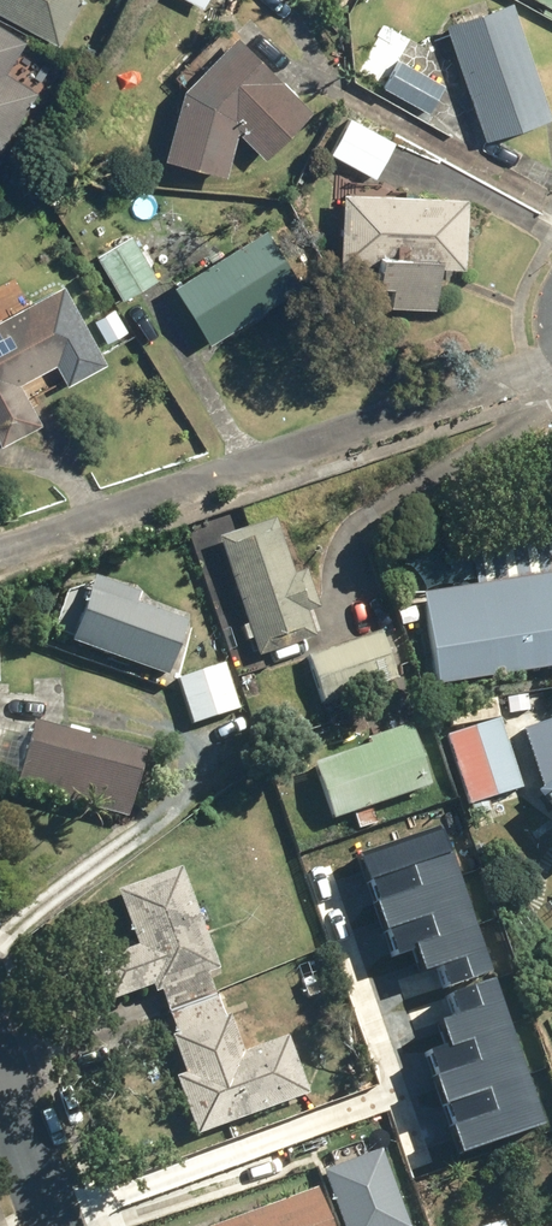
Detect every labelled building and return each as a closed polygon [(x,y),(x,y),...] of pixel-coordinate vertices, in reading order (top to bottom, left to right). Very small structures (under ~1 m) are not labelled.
[(59,46),(83,0),(0,0),(0,15),(59,46)] [(203,10),(208,0),(185,0),(203,10)] [(435,6),(485,140),(551,116),(551,87),(520,0),(452,0),(435,6)] [(551,9),(551,0),(535,0),(551,9)] [(3,136),(33,88),(5,71),(26,38),(0,22),(0,134),(3,136)] [(234,31),(186,75),(178,83),(161,151),(223,167),(233,125),(256,149),(303,105),(234,31)] [(404,51),(383,83),(423,109),(444,77),(404,51)] [(347,113),(327,147),(376,174),(395,139),(347,113)] [(438,301),(439,263),(473,264),(476,189),(321,184),(319,258),(379,260),(378,299),(438,301)] [(257,230),(169,274),(201,337),(289,293),(257,230)] [(100,251),(124,292),(151,276),(127,236),(100,251)] [(0,312),(0,439),(40,420),(21,380),(61,361),(69,376),(107,358),(69,278),(0,312)] [(279,518),(218,536),(254,655),(315,637),(279,518)] [(414,592),(430,693),(551,674),(551,571),(414,592)] [(77,580),(57,640),(161,674),(181,614),(77,580)] [(396,620),(307,648),(325,706),(415,677),(396,620)] [(222,656),(173,676),(198,736),(247,716),(222,656)] [(499,705),(441,724),(468,802),(525,783),(499,705)] [(34,713),(16,793),(135,820),(153,740),(34,713)] [(321,754),(345,822),(434,791),(411,723),(321,754)] [(539,800),(551,814),(551,789),(539,800)] [(432,962),(442,989),(494,971),(443,822),(359,851),(396,957),(420,949),(425,965),(432,962)] [(287,1029),(241,1045),(174,864),(116,884),(137,941),(97,943),(100,990),(153,987),(182,1067),(171,1071),(193,1131),(309,1089),(287,1029)] [(465,1151),(551,1119),(551,1117),(500,978),(450,997),(454,1009),(438,1015),(447,1040),(426,1048),(465,1151)] [(324,1172),(343,1225),(408,1225),(381,1152),(324,1172)] [(312,1175),(191,1215),(194,1225),(329,1225),(312,1175)]
